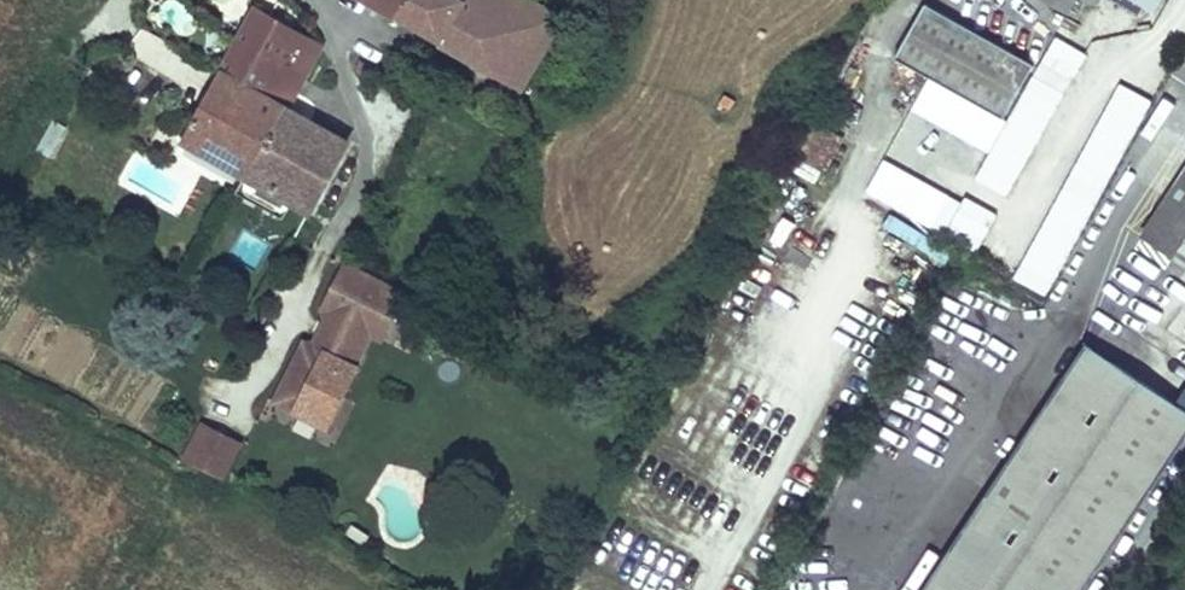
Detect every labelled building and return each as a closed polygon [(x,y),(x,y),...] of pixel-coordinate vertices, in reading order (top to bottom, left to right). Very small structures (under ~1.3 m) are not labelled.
[(395,17),(406,0),(366,0),(395,17)] [(461,0),(406,0),(395,17),(451,49),(493,74),(534,3),(529,0),(464,0),(463,1),(461,0)] [(1068,11),(1074,0),(1050,0),(1068,11)] [(1152,12),(1159,0),(1145,0),(1141,7),(1152,12)] [(562,19),(534,3),(493,74),(521,90),(562,19)] [(1033,65),(924,5),(894,58),(1003,119),(1033,65)] [(322,46),(255,8),(221,73),(266,98),(284,65),(304,76),(322,46)] [(369,64),(360,60),(355,68),(365,73),(369,64)] [(284,65),(266,98),(288,109),(306,77),(304,76),(284,65)] [(266,98),(221,73),(185,140),(249,177),(288,109),(266,98)] [(934,103),(996,134),(1003,120),(941,89),(934,103)] [(347,142),(288,109),(249,177),(309,212),(323,185),(347,142)] [(821,171),(839,139),(817,127),(799,158),(821,171)] [(1177,185),(1143,237),(1184,265),(1184,190),(1177,185)] [(365,274),(346,265),(324,310),(332,314),(340,318),(343,320),(365,274)] [(400,292),(365,274),(343,320),(367,331),(378,337),(400,292)] [(324,349),(340,318),(332,314),(314,347),(322,352),(324,349)] [(367,331),(343,320),(340,318),(324,349),(358,365),(356,369),(357,369),(372,339),(370,339),(369,341),(367,331)] [(314,347),(306,343),(276,401),(327,427),(357,369),(356,369),(322,352),(314,347)] [(1184,442),(1184,410),(1087,346),(925,589),(1087,589),(1184,442)] [(199,465),(202,467),(219,435),(203,426),(186,459),(199,465)] [(235,443),(219,435),(202,467),(218,475),(235,443)]
